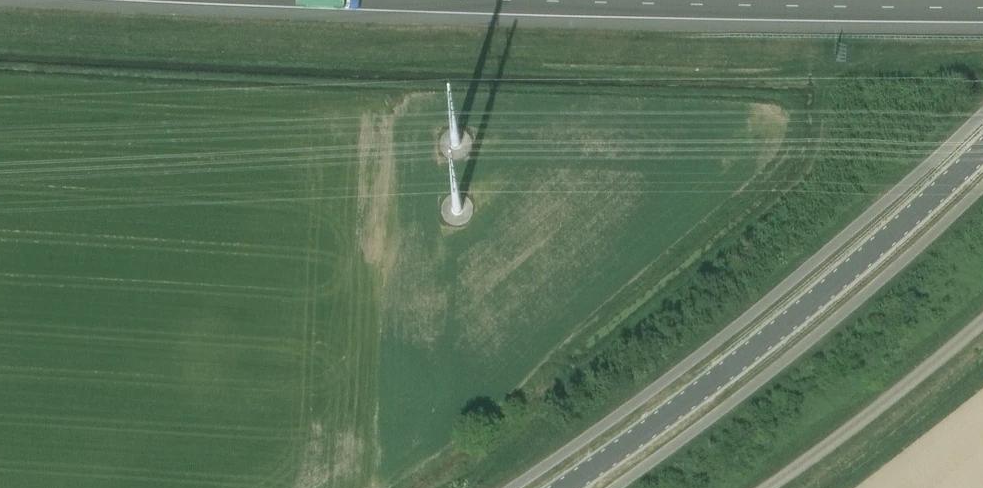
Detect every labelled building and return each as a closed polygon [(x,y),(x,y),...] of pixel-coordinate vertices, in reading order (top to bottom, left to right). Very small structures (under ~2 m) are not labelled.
[(451,143),(451,145),(451,146),(451,147),(452,148),(453,149),(454,149),(455,150),(456,150),(458,149),(459,149),(460,148),(460,147),(461,146),(461,144),(461,143),(460,142),(459,141),(458,140),(457,140),(456,140),(455,140),(454,140),(453,141),(452,141),(451,142),(451,143)] [(452,209),(452,210),(452,211),(452,212),(453,213),(454,214),(455,215),(457,215),(458,215),(459,215),(460,214),(461,213),(462,212),(462,211),(462,210),(462,208),(462,207),(461,206),(460,206),(459,205),(457,205),(456,205),(455,205),(454,206),(453,207),(452,208),(452,209)]
